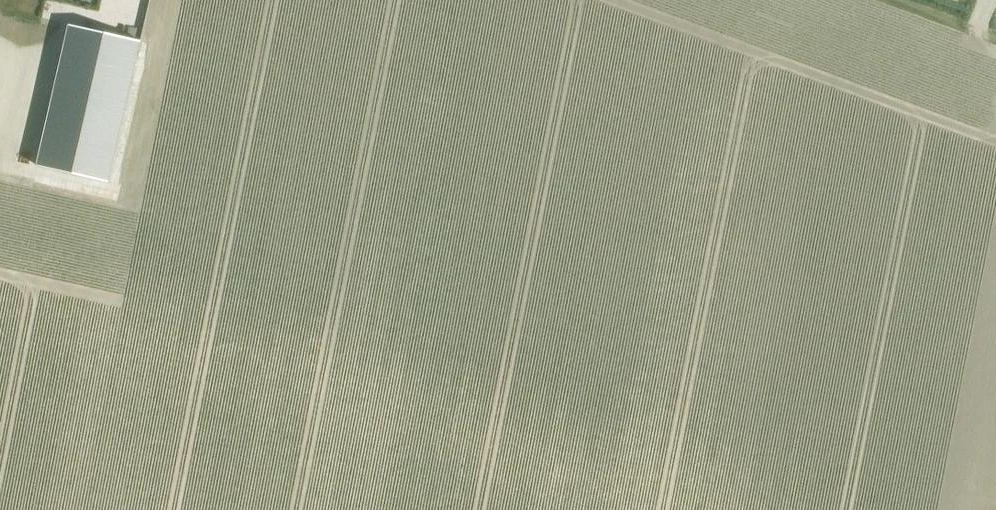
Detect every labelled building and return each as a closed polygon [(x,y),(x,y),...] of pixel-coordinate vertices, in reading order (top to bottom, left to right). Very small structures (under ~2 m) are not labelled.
[(65,25),(33,166),(108,183),(139,42),(65,25)]
